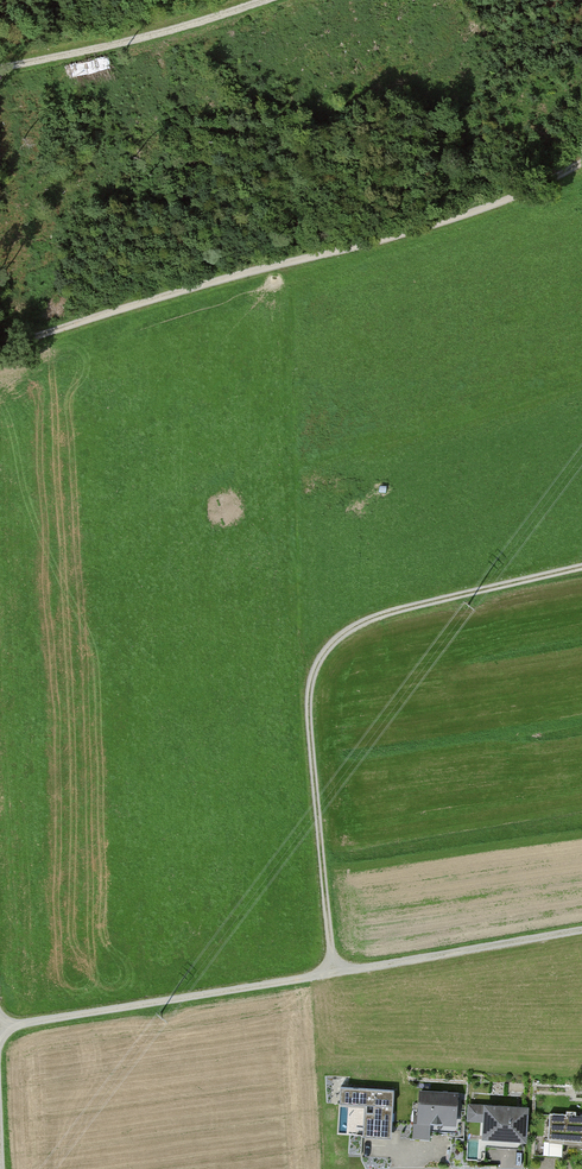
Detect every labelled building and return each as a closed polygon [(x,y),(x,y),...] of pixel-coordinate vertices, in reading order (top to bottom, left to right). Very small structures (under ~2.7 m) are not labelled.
[(405,1088),(352,1089),(352,1104),(374,1104),(374,1136),(400,1136),(399,1106),(405,1106),(405,1088)] [(466,1094),(429,1093),(428,1117),(422,1116),(421,1142),(440,1142),(441,1125),(465,1126),(466,1094)] [(541,1106),(475,1104),(474,1126),(494,1126),(494,1139),(540,1141),(541,1106)] [(563,1114),(562,1141),(581,1141),(581,1115),(563,1114)]
